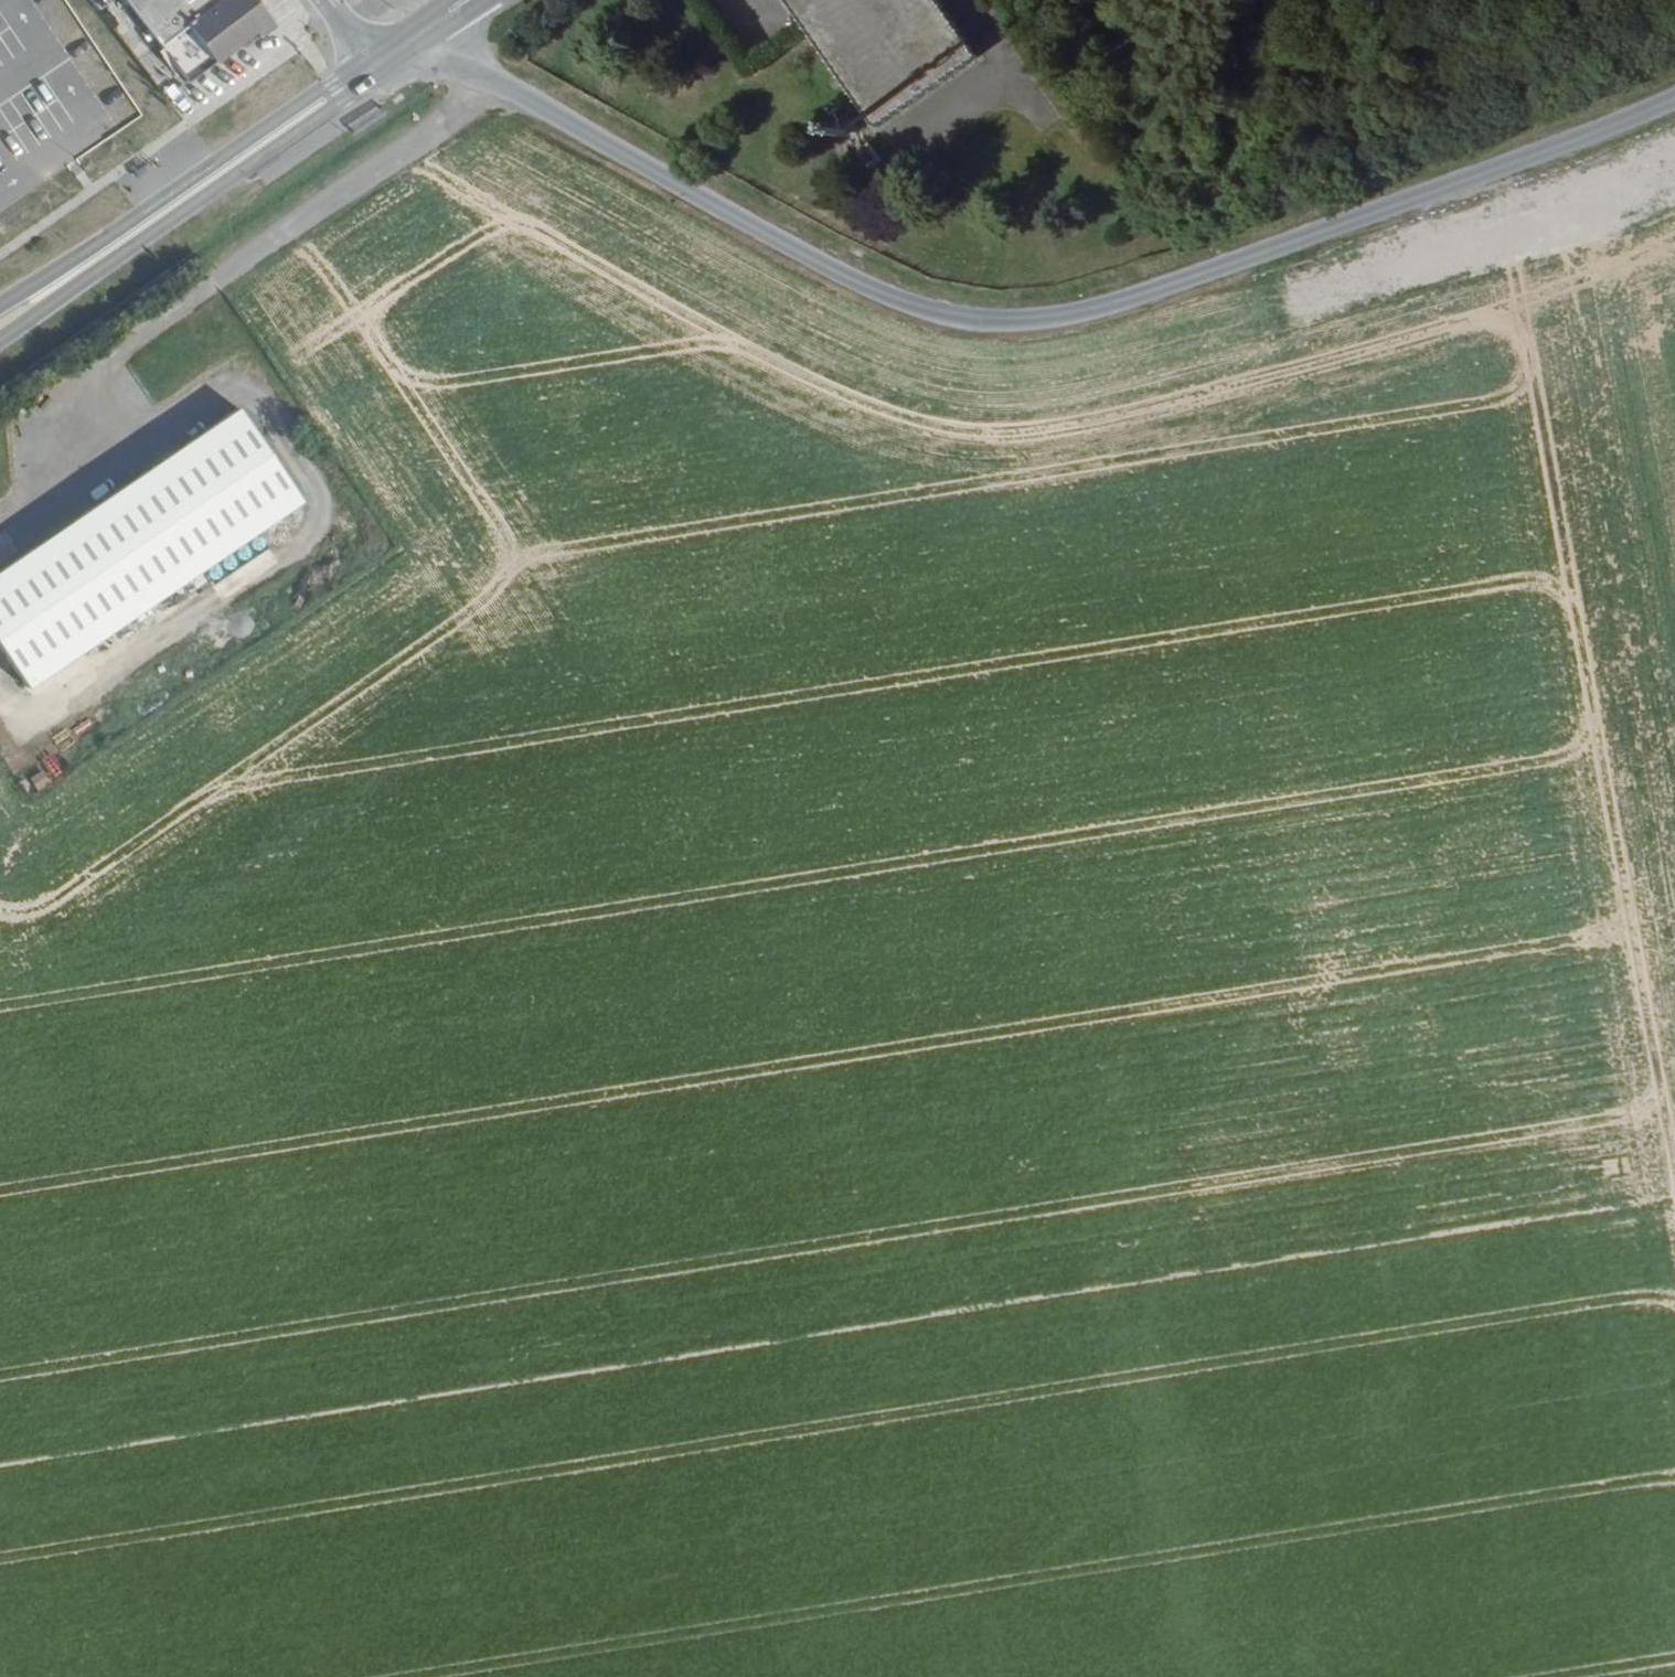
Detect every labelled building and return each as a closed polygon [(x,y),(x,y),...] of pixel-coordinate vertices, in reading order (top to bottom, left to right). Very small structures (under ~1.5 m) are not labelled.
[(118,16),(180,104),(234,64),(237,69),(265,49),(230,0),(140,0),(118,16)] [(930,0),(782,0),(873,131),(973,62),(930,0)] [(0,577),(0,643),(32,689),(302,502),(240,412),(0,577)]
